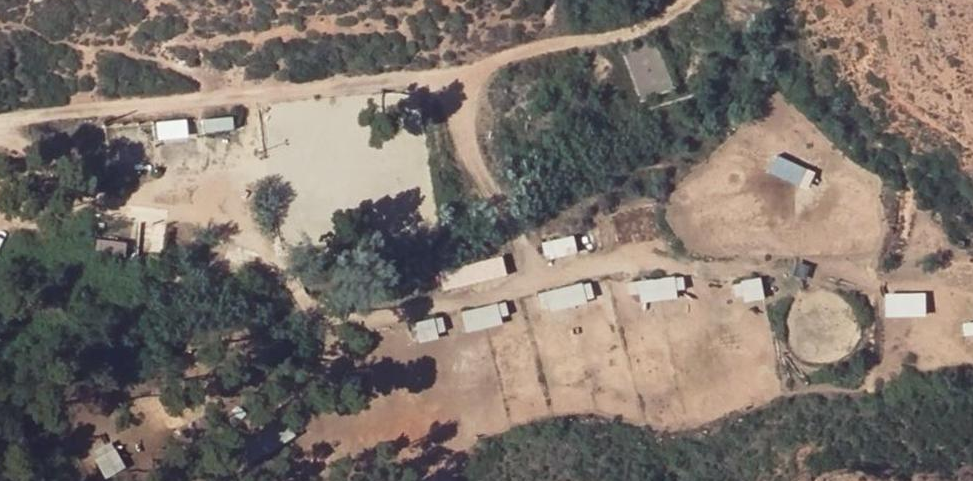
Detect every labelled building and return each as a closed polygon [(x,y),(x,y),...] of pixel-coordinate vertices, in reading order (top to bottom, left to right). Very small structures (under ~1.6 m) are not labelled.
[(645,19),(611,23),(615,66),(649,65),(645,19)] [(235,114),(208,121),(211,131),(238,124),(235,114)] [(161,120),(162,136),(191,135),(190,118),(161,120)] [(812,187),(819,169),(779,154),(772,172),(812,187)] [(547,244),(550,255),(578,247),(575,236),(547,244)] [(101,237),(98,256),(130,261),(133,241),(101,237)] [(444,267),(448,287),(511,276),(508,256),(444,267)] [(689,296),(686,273),(636,281),(640,303),(689,296)] [(743,281),(745,295),(766,291),(764,278),(743,281)] [(542,292),(547,311),(598,299),(593,279),(542,292)] [(465,312),(471,331),(511,320),(506,300),(465,312)] [(288,417),(249,445),(260,461),(300,433),(288,417)]
